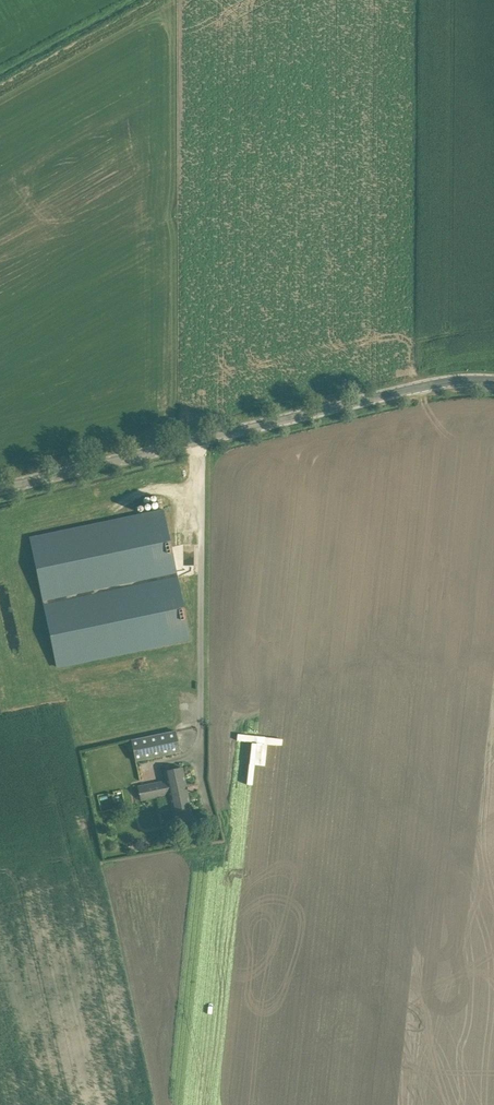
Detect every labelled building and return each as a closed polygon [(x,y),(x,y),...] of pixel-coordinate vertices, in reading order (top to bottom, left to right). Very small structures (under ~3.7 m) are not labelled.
[(191,640),(164,509),(32,537),(59,667),(191,640)] [(131,740),(135,761),(180,752),(176,731),(131,740)] [(164,771),(166,781),(138,786),(141,800),(169,795),(175,821),(193,817),(182,768),(164,771)]
